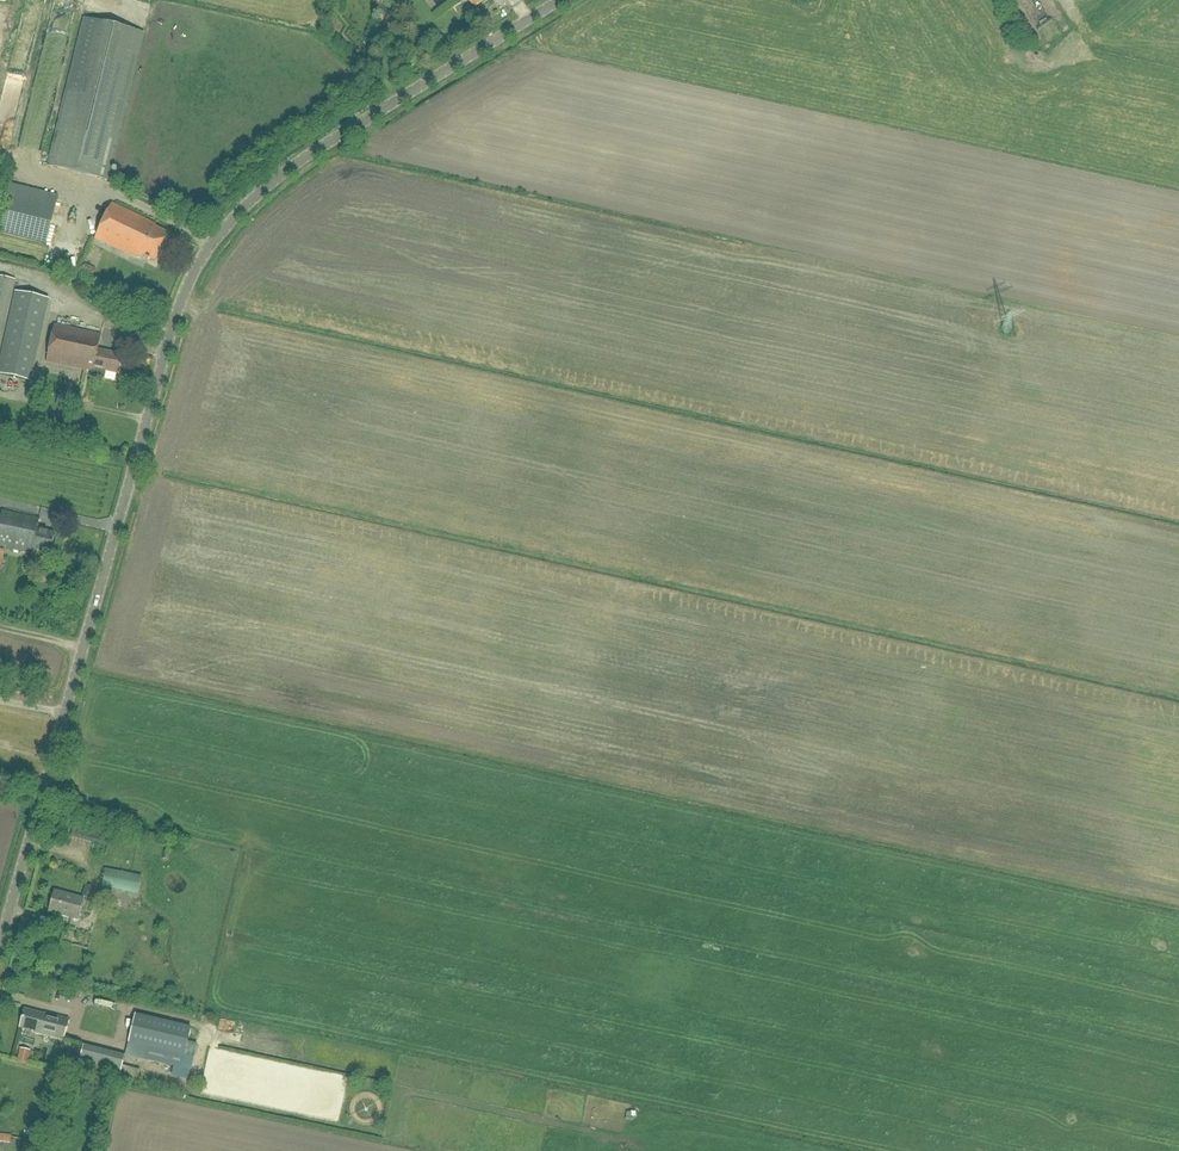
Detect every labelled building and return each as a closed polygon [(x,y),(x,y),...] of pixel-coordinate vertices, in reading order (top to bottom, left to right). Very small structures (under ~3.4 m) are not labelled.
[(108,180),(144,33),(85,19),(49,166),(108,180)] [(56,205),(7,193),(0,221),(0,233),(46,245),(56,205)] [(148,221),(112,204),(95,239),(132,256),(133,254),(144,259),(145,256),(155,261),(168,234),(147,224),(148,221)] [(85,264),(81,272),(92,277),(96,270),(85,264)] [(14,289),(16,280),(0,277),(0,350),(14,289)] [(0,360),(0,375),(31,382),(49,300),(15,293),(0,360)] [(55,325),(47,362),(93,372),(92,376),(105,379),(106,372),(118,374),(123,355),(99,350),(102,335),(55,325)] [(112,346),(113,328),(103,328),(103,346),(112,346)] [(81,396),(59,391),(56,405),(78,410),(81,396)] [(32,551),(50,555),(54,534),(37,530),(39,519),(2,511),(0,519),(0,547),(32,554),(32,551)] [(138,895),(142,877),(106,870),(102,888),(138,895)] [(90,897),(97,885),(90,881),(84,893),(90,897)] [(49,912),(78,921),(84,899),(55,891),(49,912)] [(34,1031),(34,1033),(65,1041),(70,1020),(47,1014),(46,1015),(26,1010),(21,1028),(34,1031)] [(128,1043),(136,1045),(184,1056),(192,1028),(135,1014),(128,1043)] [(182,1066),(184,1056),(136,1045),(135,1054),(182,1066)] [(120,1076),(124,1056),(83,1046),(78,1065),(120,1076)] [(27,1064),(30,1051),(20,1049),(17,1062),(27,1064)] [(10,1143),(11,1136),(0,1134),(0,1142),(10,1143)]
